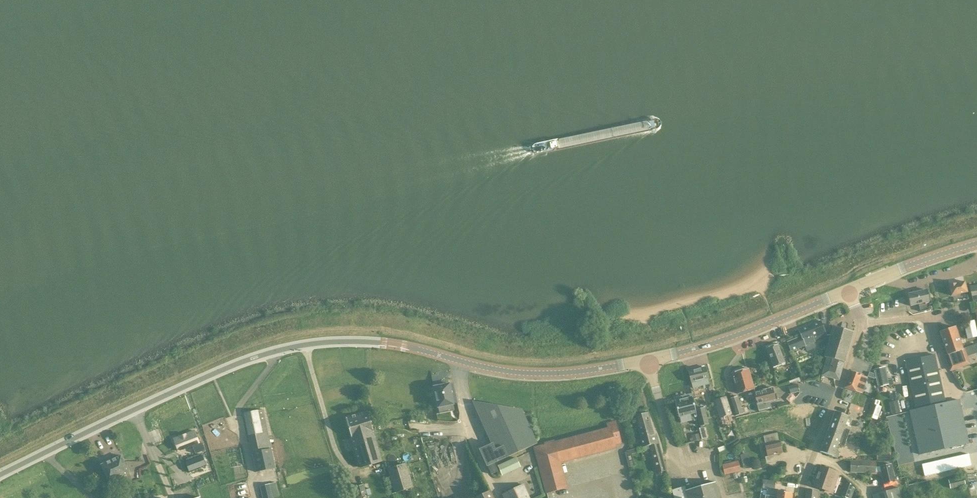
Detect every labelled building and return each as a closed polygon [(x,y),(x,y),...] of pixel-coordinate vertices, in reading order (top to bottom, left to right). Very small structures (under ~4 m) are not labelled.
[(951,295),(967,292),(964,282),(949,285),(951,295)] [(927,290),(908,294),(908,296),(910,306),(919,304),(921,310),(930,308),(929,301),(927,292),(927,290)] [(967,338),(976,336),(974,321),(964,323),(967,338)] [(802,337),(788,343),(791,351),(805,346),(807,351),(817,347),(815,342),(827,337),(821,322),(799,330),(802,337)] [(835,326),(834,326),(820,376),(839,381),(844,363),(845,363),(853,332),(853,331),(853,332),(847,330),(848,324),(842,322),(841,328),(835,327),(835,326)] [(951,369),(969,363),(964,349),(963,349),(955,327),(940,332),(948,354),(946,355),(951,369)] [(774,368),(785,364),(778,344),(767,348),(774,368)] [(935,355),(905,361),(916,410),(945,403),(935,355)] [(892,379),(887,380),(884,367),(873,370),(877,387),(888,384),(888,386),(893,384),(892,379)] [(689,372),(688,372),(691,380),(691,383),(692,388),(709,384),(708,379),(705,368),(689,372)] [(749,369),(732,374),(738,394),(743,392),(753,390),(755,389),(749,369)] [(862,393),(867,378),(861,376),(861,375),(851,371),(844,387),(855,391),(862,393)] [(446,382),(433,384),(437,405),(454,403),(449,382),(446,382)] [(790,394),(798,391),(796,384),(788,386),(790,394)] [(772,388),(755,392),(759,411),(771,408),(770,402),(775,401),(772,388)] [(736,416),(745,413),(744,407),(741,408),(738,396),(730,399),(736,416)] [(730,422),(733,421),(731,415),(732,414),(726,397),(714,401),(723,427),(731,425),(730,422)] [(696,409),(693,398),(675,403),(681,424),(698,420),(698,419),(696,409)] [(871,403),(867,416),(876,420),(878,415),(879,411),(881,407),(878,406),(880,401),(873,399),(871,403)] [(959,400),(945,403),(916,410),(910,411),(920,454),(968,443),(959,400)] [(889,402),(892,414),(900,412),(897,401),(889,402)] [(487,466),(488,466),(537,444),(522,410),(473,402),(492,444),(480,450),(487,466)] [(705,407),(696,409),(698,419),(698,420),(699,426),(709,424),(705,407)] [(256,471),(276,468),(263,410),(244,414),(256,471)] [(368,411),(359,414),(373,464),(382,462),(368,411)] [(827,432),(847,439),(850,431),(846,430),(847,427),(845,426),(846,422),(851,424),(853,418),(835,411),(827,432)] [(643,446),(649,445),(657,473),(667,470),(657,435),(654,435),(647,413),(635,416),(643,446)] [(359,414),(347,417),(361,467),(373,464),(359,414)] [(621,443),(616,421),(607,424),(608,428),(555,443),(554,441),(544,443),(545,445),(534,448),(546,494),(547,493),(548,497),(553,497),(552,492),(567,488),(560,463),(616,448),(615,444),(621,443)] [(178,451),(199,443),(195,431),(173,439),(178,451)] [(844,447),(847,439),(827,432),(820,453),(837,459),(840,453),(835,452),(837,447),(839,448),(840,446),(844,447)] [(778,441),(777,434),(764,437),(759,438),(760,445),(765,444),(768,457),(763,458),(765,464),(778,461),(776,455),(782,454),(779,441),(778,441)] [(190,473),(207,467),(202,454),(185,461),(190,473)] [(969,455),(956,457),(959,468),(971,465),(969,455)] [(111,460),(119,477),(129,473),(121,456),(111,460)] [(502,476),(521,467),(516,457),(498,465),(502,476)] [(945,459),(947,471),(959,468),(956,457),(945,459)] [(934,462),(937,473),(947,471),(945,459),(934,462)] [(109,482),(119,477),(111,460),(101,465),(109,482)] [(738,461),(722,465),(725,475),(741,471),(738,461)] [(851,461),(850,473),(870,473),(870,475),(883,475),(885,483),(895,481),(890,461),(881,463),(881,466),(875,466),(875,462),(871,462),(851,461)] [(924,465),(926,476),(937,473),(934,462),(924,465)] [(394,492),(414,487),(406,463),(387,468),(394,492)] [(488,466),(492,474),(499,471),(495,463),(488,466)] [(176,482),(186,478),(182,465),(172,468),(176,482)] [(814,481),(813,484),(815,485),(814,487),(831,493),(838,473),(821,467),(816,480),(814,481)] [(950,489),(966,485),(963,476),(948,480),(950,489)] [(774,490),(775,482),(764,481),(763,488),(774,490)] [(718,492),(715,482),(685,491),(687,497),(720,497),(718,492)] [(270,483),(260,486),(263,497),(274,497),(270,483)] [(842,497),(853,497),(855,491),(848,483),(845,491),(842,497)] [(357,497),(367,495),(364,485),(354,487),(357,497)] [(523,485),(509,491),(509,492),(501,494),(503,497),(529,497),(523,485)] [(876,497),(901,497),(898,488),(875,494),(876,497)]
